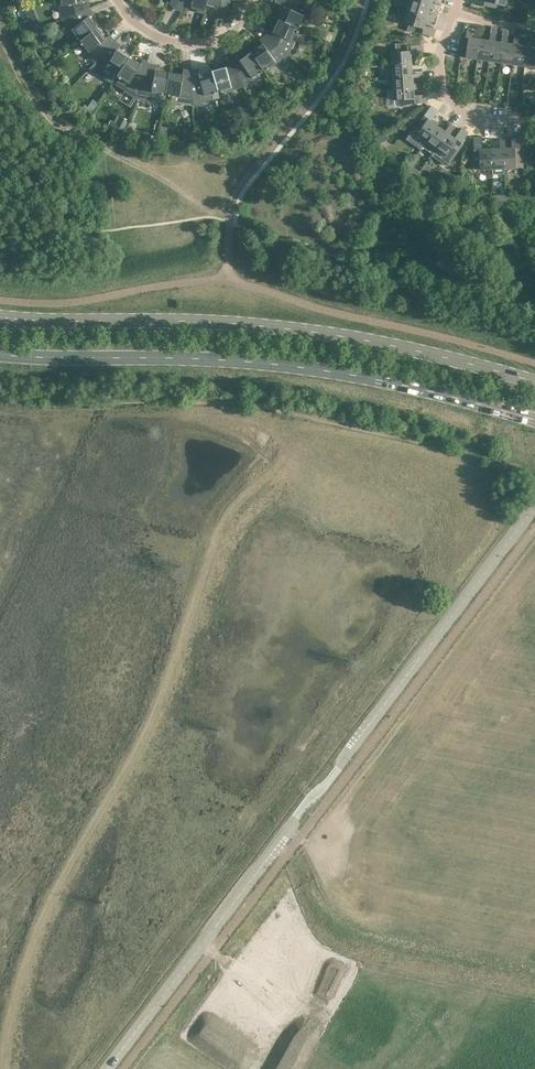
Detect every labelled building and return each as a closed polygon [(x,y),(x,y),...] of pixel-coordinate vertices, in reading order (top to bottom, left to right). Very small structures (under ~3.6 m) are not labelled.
[(60,5),(62,5),(64,20),(78,13),(77,3),(84,2),(84,0),(59,0),(60,5)] [(194,1),(192,8),(199,10),(199,12),(205,14),(207,5),(208,0),(190,0),(194,1)] [(207,5),(221,8),(221,5),(229,7),(230,0),(208,0),(207,5)] [(289,0),(276,0),(275,2),(284,6),(279,19),(299,28),(300,26),(301,26),(302,25),(300,24),(302,22),(304,23),(310,9),(309,9),(289,0)] [(435,16),(428,14),(429,8),(430,5),(413,0),(411,0),(408,11),(427,17),(426,19),(433,22),(435,16)] [(430,5),(429,8),(437,11),(439,5),(431,3),(432,0),(413,0),(430,5)] [(506,0),(472,0),(472,2),(496,8),(498,4),(505,6),(506,0)] [(304,6),(313,10),(313,9),(315,5),(307,1),(304,6)] [(24,7),(28,17),(36,14),(33,4),(24,7)] [(424,25),(426,19),(427,17),(408,11),(404,22),(419,27),(418,32),(434,37),(436,29),(424,25)] [(80,40),(81,41),(99,28),(90,16),(84,21),(78,13),(64,20),(72,30),(71,31),(75,37),(77,35),(79,38),(78,39),(79,40),(80,40)] [(299,28),(279,19),(273,32),(279,35),(275,44),(288,54),(290,47),(292,48),(298,36),(296,35),(297,32),(298,33),(299,31),(298,31),(299,28)] [(489,40),(481,38),(477,59),(489,60),(492,40),(495,41),(497,27),(491,26),(489,40)] [(102,43),(107,39),(99,28),(81,41),(83,43),(82,44),(83,45),(84,45),(85,47),(83,48),(88,54),(90,53),(97,62),(107,50),(102,43)] [(489,60),(501,62),(504,42),(507,42),(509,28),(503,28),(501,42),(495,41),(492,40),(489,60)] [(465,38),(463,38),(460,56),(477,59),(481,38),(472,37),(473,30),(467,29),(465,38)] [(318,36),(324,39),(327,33),(320,30),(318,36)] [(519,44),(520,37),(514,36),(513,43),(507,42),(504,42),(501,62),(513,64),(516,44),(519,44)] [(513,64),(525,66),(528,46),(531,46),(532,39),(526,38),(525,45),(519,44),(516,44),(513,64)] [(268,49),(263,44),(252,52),(264,70),(267,68),(267,69),(269,68),(268,67),(271,66),(272,67),(277,63),(289,55),(288,54),(275,44),(268,49)] [(391,52),(392,64),(412,62),(411,53),(422,52),(424,52),(424,44),(421,44),(407,45),(407,51),(391,52)] [(531,46),(528,46),(525,66),(534,67),(534,47),(531,46)] [(97,62),(95,63),(105,70),(111,73),(112,72),(114,73),(114,74),(115,75),(116,74),(118,75),(130,56),(118,49),(114,55),(107,50),(97,62)] [(244,66),(237,71),(244,85),(249,81),(250,83),(254,80),(260,76),(258,74),(261,72),(262,73),(263,72),(262,71),(264,70),(252,52),(240,61),(244,66)] [(138,70),(142,64),(130,56),(118,75),(120,77),(120,78),(121,79),(122,78),(124,79),(123,81),(129,85),(130,83),(140,90),(146,76),(138,70)] [(420,71),(413,71),(412,62),(392,64),(393,76),(413,74),(413,77),(421,77),(420,71)] [(228,73),(226,67),(213,70),(218,92),(221,91),(221,92),(223,91),(223,90),(225,90),(226,92),(232,90),(232,88),(244,85),(237,71),(228,73)] [(155,77),(146,76),(140,90),(153,92),(152,94),(159,95),(160,93),(162,93),(162,94),(163,95),(164,93),(166,94),(170,72),(156,70),(155,77)] [(216,92),(218,92),(213,70),(199,74),(201,81),(192,83),(193,98),(205,95),(206,97),(212,95),(212,93),(214,93),(214,94),(216,93),(216,92)] [(182,74),(170,72),(166,94),(169,94),(168,95),(170,96),(170,95),(172,95),(171,102),(193,106),(193,98),(192,83),(183,82),(184,75),(182,74)] [(393,76),(393,88),(414,86),(414,89),(421,88),(421,83),(414,83),(413,77),(413,74),(393,76)] [(414,95),(414,89),(414,86),(393,88),(394,100),(400,99),(400,104),(411,103),(428,102),(427,94),(414,95)] [(94,96),(89,103),(96,108),(100,101),(94,96)] [(89,119),(95,111),(88,106),(85,104),(80,112),(89,119)] [(431,105),(429,108),(416,127),(420,130),(416,135),(426,142),(438,125),(431,120),(438,110),(431,105)] [(128,120),(122,116),(118,122),(112,118),(111,120),(124,128),(128,120)] [(438,125),(426,142),(423,146),(433,153),(436,149),(448,132),(450,134),(455,128),(450,124),(446,131),(438,125)] [(455,137),(450,134),(448,132),(436,149),(446,156),(455,143),(459,146),(469,132),(462,127),(461,130),(455,137)] [(512,147),(506,147),(503,148),(504,168),(516,167),(524,167),(523,150),(520,150),(519,134),(512,134),(512,147)] [(473,136),(474,154),(472,154),(473,170),(480,169),(492,169),(491,148),(482,148),(481,135),(473,136)] [(506,147),(506,139),(500,140),(500,147),(491,148),(492,169),(492,174),(504,173),(504,168),(503,148),(506,147)] [(457,178),(449,175),(444,193),(451,195),(457,178)]
